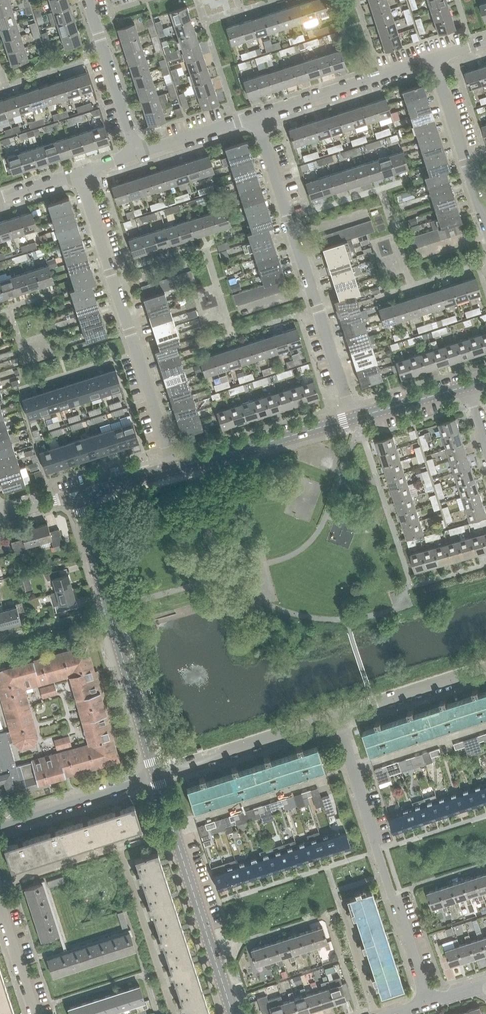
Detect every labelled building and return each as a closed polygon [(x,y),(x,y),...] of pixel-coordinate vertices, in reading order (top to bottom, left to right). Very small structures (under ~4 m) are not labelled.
[(9,0),(6,0),(0,2),(0,15),(13,11),(9,0)] [(68,0),(49,0),(53,11),(70,6),(68,0)] [(310,0),(298,4),(304,21),(316,17),(310,0)] [(316,17),(328,13),(324,0),(310,0),(316,17)] [(333,0),(329,1),(333,14),(338,12),(333,0)] [(387,0),(376,0),(368,3),(372,15),(390,9),(387,0)] [(447,0),(427,0),(430,9),(448,3),(447,0)] [(448,3),(430,9),(434,21),(452,15),(448,3)] [(298,4),(286,8),(292,25),(304,21),(298,4)] [(74,18),(70,6),(53,11),(57,23),(74,18)] [(170,12),(174,24),(191,19),(187,6),(170,12)] [(41,15),(39,8),(33,9),(36,17),(41,15)] [(286,8),(274,11),(280,29),(292,25),(286,8)] [(411,15),(408,8),(403,10),(405,17),(411,15)] [(394,21),(390,9),(372,15),(376,27),(394,21)] [(17,23),(13,11),(0,15),(0,28),(17,23)] [(274,11),(262,15),(268,33),(280,29),(274,11)] [(262,15),(250,19),(256,36),(268,33),(262,15)] [(407,24),(413,23),(411,15),(405,17),(407,24)] [(456,28),(452,15),(434,21),(438,34),(456,28)] [(414,19),(417,27),(423,25),(420,17),(414,19)] [(60,35),(78,30),(74,18),(57,23),(60,35)] [(153,25),(151,18),(145,20),(147,27),(153,25)] [(174,24),(178,36),(195,31),(191,19),(174,24)] [(250,19),(238,23),(244,40),(256,36),(250,19)] [(163,28),(160,21),(155,22),(157,30),(163,28)] [(398,33),(394,21),(376,27),(379,39),(398,33)] [(32,31),(37,30),(35,22),(29,24),(32,31)] [(21,35),(17,23),(0,28),(0,30),(3,41),(21,35)] [(117,29),(121,41),(139,36),(135,23),(117,29)] [(231,44),(244,40),(238,23),(226,27),(231,44)] [(417,27),(419,34),(425,32),(423,25),(417,27)] [(321,34),(328,32),(327,26),(319,28),(321,34)] [(157,30),(159,37),(165,35),(163,28),(157,30)] [(321,34),(319,28),(312,31),(314,37),(321,34)] [(64,48),(82,42),(78,30),(60,35),(64,48)] [(178,36),(182,48),(199,43),(195,31),(178,36)] [(41,34),(43,41),(49,39),(47,32),(41,34)] [(334,32),(327,35),(329,41),(336,38),(334,32)] [(416,32),(410,34),(413,42),(418,40),(416,32)] [(402,45),(398,33),(379,39),(383,51),(402,45)] [(297,42),(304,40),(302,34),(295,36),(297,42)] [(3,41),(7,53),(24,47),(21,35),(3,41)] [(153,44),(159,42),(156,35),(151,37),(153,44)] [(143,48),(139,36),(121,41),(125,53),(143,48)] [(297,42),(295,36),(288,38),(290,44),(297,42)] [(43,41),(46,48),(51,46),(49,39),(43,41)] [(279,41),(271,44),(273,50),(281,47),(279,41)] [(182,48),(186,60),(203,54),(199,43),(182,48)] [(163,46),(165,54),(171,52),(168,44),(163,46)] [(273,50),(271,44),(264,46),(266,52),(273,50)] [(28,59),(24,47),(7,53),(11,65),(28,59)] [(146,60),(143,48),(125,53),(129,65),(146,60)] [(249,57),(261,53),(259,48),(247,52),(249,57)] [(345,66),(340,49),(327,53),(333,70),(345,66)] [(165,54),(168,61),(173,59),(171,52),(165,54)] [(240,54),(242,59),(242,60),(249,57),(247,52),(240,54)] [(333,70),(327,53),(315,57),(321,74),(333,70)] [(207,66),(203,54),(186,60),(190,72),(207,66)] [(321,74),(315,57),(303,61),(309,78),(321,74)] [(150,72),(146,60),(129,65),(133,77),(150,72)] [(237,64),(239,70),(247,67),(245,61),(237,64)] [(309,78),(303,61),(291,65),(297,82),(309,78)] [(285,86),(297,82),(291,65),(279,69),(285,86)] [(478,68),(483,85),(485,84),(485,65),(478,68)] [(190,72),(194,84),(211,78),(207,66),(190,72)] [(483,85),(478,68),(465,72),(471,89),(483,85)] [(279,69),(267,72),(273,90),(285,86),(279,69)] [(86,72),(74,76),(79,94),(92,90),(86,72)] [(154,84),(150,72),(133,77),(137,89),(154,84)] [(261,94),(273,90),(267,72),(255,76),(261,94)] [(67,97),(79,94),(74,76),(62,80),(67,97)] [(248,98),(261,94),(255,76),(243,80),(248,98)] [(194,84),(197,96),(215,90),(211,78),(194,84)] [(62,80),(50,84),(56,101),(67,97),(62,80)] [(168,92),(174,90),(172,83),(166,85),(168,92)] [(50,84),(38,88),(44,105),(56,101),(50,84)] [(137,89),(141,101),(158,96),(154,84),(137,89)] [(401,91),(404,99),(425,92),(423,84),(401,91)] [(38,88),(26,92),(32,109),(44,105),(38,88)] [(177,97),(174,90),(168,92),(171,99),(177,97)] [(219,103),(215,90),(197,96),(202,109),(219,103)] [(32,109),(26,92),(14,96),(20,113),(32,109)] [(428,101),(425,92),(404,99),(407,107),(428,101)] [(14,96),(2,100),(8,117),(9,121),(14,119),(12,115),(20,113),(14,96)] [(158,96),(141,101),(144,113),(162,108),(166,106),(165,102),(160,103),(158,96)] [(385,98),(372,102),(378,119),(390,115),(385,98)] [(431,109),(428,101),(407,107),(409,116),(431,109)] [(85,110),(92,108),(91,102),(83,104),(85,110)] [(366,123),(378,119),(372,102),(360,106),(366,123)] [(85,110),(83,104),(76,107),(78,113),(85,110)] [(360,106),(348,110),(354,127),(366,123),(360,106)] [(479,114),(485,112),(484,106),(477,108),(478,114),(479,114)] [(183,115),(180,107),(174,109),(177,117),(183,115)] [(93,117),(100,114),(98,108),(91,111),(93,117)] [(166,120),(162,108),(144,113),(148,126),(166,120)] [(433,118),(431,109),(409,116),(412,125),(433,118)] [(61,118),(68,115),(66,110),(59,112),(61,118)] [(342,131),(354,127),(348,110),(336,113),(342,131)] [(336,113),(324,117),(330,135),(342,131),(336,113)] [(83,119),(81,114),(74,116),(75,122),(83,119)] [(324,117),(312,121),(318,138),(330,135),(324,117)] [(436,126),(433,118),(412,125),(415,133),(436,126)] [(59,127),(57,121),(50,124),(51,130),(59,127)] [(306,142),(318,138),(312,121),(300,125),(306,142)] [(51,130),(50,124),(43,126),(45,132),(51,130)] [(294,146),(306,142),(300,125),(288,129),(294,146)] [(104,126),(91,130),(97,147),(109,143),(104,126)] [(439,134),(436,126),(415,133),(418,141),(439,134)] [(383,136),(391,133),(389,128),(381,130),(383,136)] [(35,135),(33,129),(26,132),(27,138),(35,135)] [(91,130),(79,134),(85,151),(97,147),(91,130)] [(27,138),(26,132),(19,134),(21,140),(27,138)] [(73,155),(85,151),(79,134),(67,137),(73,155)] [(401,140),(399,134),(391,136),(393,142),(401,140)] [(420,150),(442,143),(439,134),(418,141),(420,150)] [(359,143),(367,141),(365,135),(357,137),(359,143)] [(9,137),(1,140),(3,145),(10,143),(9,137)] [(73,155),(67,137),(55,141),(61,158),(73,155)] [(352,146),(359,143),(357,137),(350,140),(352,146)] [(379,139),(372,142),(374,148),(381,145),(379,139)] [(61,158),(55,141),(43,145),(49,162),(61,158)] [(224,148),(227,156),(248,149),(245,141),(224,148)] [(374,148),(372,142),(365,144),(367,150),(374,148)] [(335,151),(343,149),(341,143),(333,145),(335,151)] [(444,151),(442,143),(420,150),(423,158),(444,151)] [(49,162),(43,145),(31,149),(37,166),(49,162)] [(328,154),(335,151),(333,145),(327,148),(328,154)] [(31,149),(19,153),(25,170),(37,166),(31,149)] [(251,158),(248,149),(227,156),(230,165),(251,158)] [(311,159),(319,157),(317,151),(310,153),(311,159)] [(402,151),(390,155),(395,172),(408,168),(402,151)] [(447,159),(444,151),(423,158),(426,166),(447,159)] [(7,157),(12,174),(25,170),(19,153),(7,157)] [(305,161),(311,159),(310,153),(303,155),(305,161)] [(208,155),(195,159),(201,176),(213,172),(208,155)] [(331,155),(324,157),(326,163),(333,161),(331,155)] [(390,155),(378,159),(383,176),(395,172),(390,155)] [(326,163),(324,157),(317,159),(319,165),(326,163)] [(253,166),(251,158),(230,165),(233,173),(253,166)] [(183,163),(189,180),(201,176),(195,159),(183,163)] [(371,180),(383,176),(378,159),(366,163),(371,180)] [(450,168),(447,159),(426,166),(428,175),(445,170),(450,168)] [(171,167),(177,184),(189,180),(183,163),(171,167)] [(300,165),(302,171),(309,169),(307,163),(300,165)] [(366,163),(354,167),(359,184),(371,180),(366,163)] [(253,166),(233,173),(235,181),(256,175),(253,166)] [(171,167),(159,170),(165,188),(177,184),(171,167)] [(354,167),(342,171),(347,188),(359,184),(354,167)] [(153,192),(165,188),(159,170),(147,174),(153,192)] [(448,178),(445,170),(428,175),(424,176),(427,185),(448,178)] [(342,171),(330,174),(335,192),(347,188),(342,171)] [(141,195),(153,192),(147,174),(135,178),(141,195)] [(330,174),(318,178),(323,195),(335,192),(330,174)] [(259,183),(256,175),(235,181),(238,190),(259,183)] [(135,178),(123,182),(129,199),(141,195),(135,178)] [(311,199),(323,195),(318,178),(305,182),(311,199)] [(450,186),(448,178),(427,185),(429,193),(450,186)] [(116,203),(129,199),(123,182),(111,186),(116,203)] [(262,192),(259,183),(238,190),(241,198),(262,192)] [(206,193),(214,191),(212,185),(204,187),(206,193)] [(453,195),(450,186),(429,193),(432,202),(453,195)] [(206,193),(204,187),(197,189),(199,195),(206,193)] [(220,191),(212,193),(214,199),(222,197),(220,191)] [(182,201),(190,198),(188,192),(180,195),(182,201)] [(264,200),(262,192),(241,198),(243,206),(264,200)] [(456,203),(453,195),(432,202),(435,210),(456,203)] [(48,204),(50,213),(71,206),(68,198),(48,204)] [(267,208),(264,200),(243,206),(246,215),(267,208)] [(459,211),(456,203),(435,210),(437,218),(459,211)] [(180,210),(179,204),(171,207),(173,212),(180,210)] [(50,213),(53,221),(74,214),(71,206),(50,213)] [(134,216),(142,213),(140,208),(132,210),(134,216)] [(225,208),(213,212),(218,229),(231,225),(225,208)] [(270,217),(267,208),(246,215),(249,223),(270,217)] [(460,221),(461,220),(459,211),(437,218),(440,227),(443,226),(448,225),(454,223),(460,221)] [(31,212),(18,216),(24,233),(36,229),(31,212)] [(154,212),(147,214),(149,220),(156,218),(154,212)] [(206,233),(218,229),(213,212),(201,216),(206,233)] [(53,221),(56,230),(77,223),(74,214),(53,221)] [(12,237),(24,233),(18,216),(6,219),(12,237)] [(194,237),(206,233),(201,216),(189,220),(194,237)] [(273,225),(270,217),(249,223),(252,231),(252,232),(268,227),(273,225)] [(408,219),(410,225),(417,223),(416,217),(408,219)] [(12,237),(6,219),(0,222),(0,241),(12,237)] [(123,222),(124,228),(132,225),(130,220),(123,222)] [(182,241),(194,237),(189,220),(177,224),(182,241)] [(365,222),(369,233),(374,231),(371,220),(365,222)] [(464,234),(461,225),(460,221),(454,223),(458,235),(464,234)] [(365,222),(359,224),(363,235),(369,233),(365,222)] [(56,230),(58,238),(79,231),(77,223),(56,230)] [(452,237),(458,235),(454,223),(448,225),(452,237)] [(170,245),(182,241),(177,224),(165,228),(170,245)] [(359,224),(354,225),(357,237),(363,235),(359,224)] [(354,225),(348,227),(352,239),(357,237),(354,225)] [(410,228),(412,234),(420,232),(418,225),(410,228)] [(448,225),(443,226),(447,239),(452,237),(448,225)] [(441,241),(447,239),(443,226),(440,227),(437,228),(441,241)] [(271,235),(268,227),(252,232),(252,231),(246,233),(249,242),(271,235)] [(348,227),(343,229),(346,240),(352,239),(348,227)] [(158,249),(170,245),(165,228),(153,231),(158,249)] [(437,228),(431,230),(436,243),(441,241),(437,228)] [(343,229),(337,231),(340,242),(343,241),(346,240),(343,229)] [(430,244),(436,243),(431,230),(426,232),(430,244)] [(58,238),(61,246),(82,240),(79,231),(58,238)] [(146,253),(158,249),(153,231),(141,235),(146,253)] [(337,231),(331,233),(335,244),(340,242),(337,231)] [(426,232),(420,234),(424,246),(430,244),(426,232)] [(331,233),(326,235),(329,246),(335,244),(331,233)] [(39,236),(41,244),(48,242),(45,234),(39,236)] [(419,248),(424,246),(420,234),(415,235),(419,248)] [(146,253),(141,235),(128,239),(134,257),(146,253)] [(273,243),(271,235),(249,242),(252,250),(273,243)] [(324,247),(329,246),(326,235),(320,236),(324,247)] [(415,235),(409,237),(413,250),(419,248),(415,235)] [(85,248),(82,240),(61,246),(64,255),(85,248)] [(322,248),(325,256),(346,250),(343,241),(340,242),(322,248)] [(226,250),(224,242),(216,245),(218,252),(226,250)] [(276,252),(273,243),(252,250),(255,259),(276,252)] [(43,248),(35,250),(37,256),(45,254),(43,248)] [(64,255),(67,263),(87,256),(85,248),(64,255)] [(5,257),(13,255),(11,249),(3,252),(5,257)] [(229,258),(226,250),(218,252),(221,261),(229,258)] [(325,256),(327,265),(349,258),(346,250),(325,256)] [(279,260),(276,252),(255,259),(258,267),(279,260)] [(25,253),(18,256),(20,262),(27,259),(25,253)] [(20,262),(18,256),(11,258),(13,264),(20,262)] [(67,263),(69,272),(90,265),(87,256),(67,263)] [(57,266),(55,258),(47,260),(50,268),(57,266)] [(327,265),(330,273),(351,266),(349,258),(327,265)] [(281,268),(279,260),(258,267),(260,275),(281,268)] [(48,265),(35,269),(41,286),(54,282),(48,265)] [(69,272),(72,280),(93,273),(90,265),(69,272)] [(330,273),(333,281),(354,275),(351,266),(330,273)] [(263,284),(266,283),(271,282),(277,280),(283,278),(284,277),(281,268),(260,275),(263,284)] [(35,269),(23,273),(29,290),(41,286),(35,269)] [(195,281),(191,270),(186,272),(189,283),(195,281)] [(184,285),(188,283),(189,283),(186,272),(180,273),(184,285)] [(17,294),(29,290),(23,273),(11,277),(17,294)] [(72,280),(75,288),(75,289),(91,284),(96,282),(93,273),(72,280)] [(184,285),(180,273),(175,275),(178,287),(184,285)] [(178,287),(175,275),(169,277),(173,288),(178,287)] [(333,281),(335,290),(357,283),(354,275),(333,281)] [(0,280),(0,282),(5,298),(17,294),(11,277),(0,280)] [(173,288),(169,277),(163,279),(167,290),(173,288)] [(475,277),(463,281),(468,298),(481,294),(475,277)] [(286,289),(283,278),(277,280),(281,291),(286,289)] [(167,290),(163,279),(158,281),(162,292),(164,291),(167,290)] [(281,291),(277,280),(271,282),(275,293),(281,291)] [(162,292),(158,281),(152,282),(156,294),(162,292)] [(463,281),(451,284),(456,302),(468,298),(463,281)] [(156,294),(152,282),(147,284),(150,296),(156,294)] [(275,293),(271,282),(266,283),(269,295),(275,293)] [(266,283),(263,284),(260,285),(264,296),(269,295),(266,283)] [(335,290),(338,298),(360,292),(357,283),(335,290)] [(93,292),(91,284),(75,289),(75,288),(69,290),(72,299),(93,292)] [(150,296),(147,284),(141,286),(145,297),(150,296)] [(451,284),(439,288),(444,306),(456,302),(451,284)] [(264,296),(260,285),(255,287),(258,298),(264,296)] [(253,300),(258,298),(255,287),(249,289),(253,300)] [(432,309),(444,306),(439,288),(427,292),(432,309)] [(247,302),(253,300),(249,289),(243,291),(247,302)] [(143,298),(146,306),(167,300),(164,291),(162,292),(156,294),(150,296),(145,297),(143,298)] [(241,304),(247,302),(243,291),(238,292),(241,304)] [(72,299),(75,307),(96,301),(93,292),(72,299)] [(236,306),(241,304),(238,292),(232,294),(236,306)] [(420,313),(432,309),(427,292),(415,296),(420,313)] [(194,301),(191,293),(184,296),(186,304),(194,301)] [(333,300),(336,308),(357,302),(355,294),(338,298),(333,300)] [(408,317),(420,313),(415,296),(403,300),(408,317)] [(146,306),(149,315),(170,309),(167,300),(146,306)] [(390,304),(396,321),(408,317),(403,300),(390,304)] [(99,309),(96,301),(75,307),(78,316),(99,309)] [(336,308),(339,317),(360,310),(357,302),(336,308)] [(384,325),(396,321),(390,304),(378,308),(384,325)] [(474,315),(481,313),(479,307),(472,309),(474,315)] [(78,316),(80,324),(101,317),(99,309),(78,316)] [(151,323),(172,317),(170,309),(149,315),(151,323)] [(472,309),(464,312),(466,317),(474,315),(472,309)] [(197,316),(195,310),(187,312),(189,318),(197,316)] [(339,317),(342,325),(363,319),(360,310),(339,317)] [(450,323),(457,320),(455,315),(448,317),(450,323)] [(80,324),(83,333),(104,326),(101,317),(80,324)] [(154,332),(175,326),(172,317),(151,323),(154,332)] [(442,325),(450,323),(448,317),(440,319),(442,325)] [(342,325),(344,334),(365,327),(363,319),(342,325)] [(471,325),(469,319),(462,321),(464,327),(471,325)] [(464,327),(462,321),(455,323),(457,329),(464,327)] [(426,331),(433,328),(431,322),(424,325),(426,331)] [(48,326),(50,333),(57,331),(55,323),(48,326)] [(418,333),(426,331),(424,325),(416,327),(418,333)] [(107,334),(104,326),(83,333),(86,341),(107,334)] [(154,332),(157,340),(178,334),(175,326),(154,332)] [(445,326),(438,329),(440,335),(447,332),(445,326)] [(284,331),(289,349),(302,345),(296,327),(284,331)] [(344,334),(347,342),(368,335),(365,327),(344,334)] [(438,329),(431,331),(433,337),(440,335),(438,329)] [(402,338),(409,336),(407,330),(400,332),(402,338)] [(272,335),(277,353),(289,349),(284,331),(272,335)] [(394,341),(402,338),(400,332),(392,335),(394,341)] [(157,340),(160,349),(185,341),(183,333),(178,334),(157,340)] [(428,339),(426,333),(415,337),(416,342),(428,339)] [(480,334),(468,338),(474,355),(485,351),(480,334)] [(260,339),(265,356),(277,353),(272,335),(260,339)] [(347,342),(350,351),(371,344),(368,335),(347,342)] [(416,342),(415,337),(407,339),(409,345),(416,342)] [(468,338),(456,342),(462,359),(474,355),(468,338)] [(260,339),(248,343),(253,360),(265,356),(260,339)] [(397,342),(395,343),(390,344),(392,350),(399,348),(397,342)] [(456,342),(444,346),(450,363),(462,359),(456,342)] [(248,343),(236,347),(241,364),(253,360),(248,343)] [(154,350),(157,359),(178,352),(176,344),(154,350)] [(350,351),(353,359),(374,352),(371,344),(350,351)] [(444,346),(432,349),(438,367),(450,363),(444,346)] [(236,347),(224,351),(229,368),(241,364),(236,347)] [(295,365),(302,363),(300,357),(298,357),(295,349),(290,351),(293,359),(295,365)] [(432,349),(420,353),(426,371),(438,367),(432,349)] [(224,351),(212,354),(217,372),(229,368),(224,351)] [(160,367),(181,360),(178,352),(157,359),(160,367)] [(353,359),(356,368),(376,361),(374,352),(353,359)] [(414,375),(426,371),(420,353),(408,357),(414,375)] [(205,376),(217,372),(212,354),(199,358),(205,376)] [(401,379),(414,375),(408,357),(396,361),(401,379)] [(288,368),(295,365),(293,359),(286,362),(288,368)] [(181,360),(160,367),(163,376),(184,369),(181,360)] [(356,368),(358,376),(379,369),(376,361),(356,368)] [(300,365),(300,366),(302,371),(310,369),(308,363),(300,365)] [(194,366),(197,374),(203,372),(200,364),(194,366)] [(278,370),(276,364),(269,367),(271,373),(278,370)] [(271,373),(269,367),(261,369),(263,375),(271,373)] [(121,388),(115,369),(105,373),(111,392),(121,388)] [(163,376),(165,384),(187,377),(184,369),(163,376)] [(358,376),(361,385),(382,378),(379,369),(358,376)] [(105,373),(94,376),(100,395),(111,392),(105,373)] [(94,376),(84,379),(90,398),(100,395),(94,376)] [(269,382),(267,377),(267,376),(259,379),(261,385),(269,382)] [(165,384),(168,393),(189,386),(187,377),(165,384)] [(84,379),(74,383),(80,402),(90,398),(84,379)] [(261,385),(259,379),(252,381),(254,387),(261,385)] [(223,388),(230,386),(228,380),(221,382),(223,388)] [(313,380),(301,384),(307,402),(319,398),(313,380)] [(214,385),(216,391),(223,388),(221,382),(214,385)] [(74,383),(63,386),(69,405),(80,402),(74,383)] [(243,384),(235,386),(237,392),(244,390),(243,384)] [(301,384),(289,388),(295,406),(307,402),(301,384)] [(63,386),(53,389),(59,408),(69,405),(63,386)] [(168,393),(171,401),(192,394),(189,386),(168,393)] [(237,392),(235,386),(228,389),(230,394),(237,392)] [(289,388),(277,392),(283,409),(295,406),(289,388)] [(53,389),(43,393),(49,412),(59,408),(53,389)] [(218,392),(216,393),(211,394),(212,400),(220,398),(218,392)] [(277,392),(265,396),(271,413),(283,409),(277,392)] [(43,393),(32,396),(38,415),(49,412),(43,393)] [(171,401),(174,410),(195,403),(192,394),(171,401)] [(28,418),(38,415),(32,396),(22,399),(28,418)] [(265,396),(253,400),(259,417),(271,413),(265,396)] [(253,400),(241,404),(247,421),(259,417),(253,400)] [(195,403),(174,410),(176,418),(198,411),(195,403)] [(235,425),(247,421),(241,404),(229,407),(235,425)] [(222,429),(235,425),(229,407),(217,411),(222,429)] [(179,426),(200,420),(198,411),(176,418),(179,426)] [(439,424),(443,437),(460,431),(456,419),(439,424)] [(179,426),(182,435),(203,428),(200,420),(179,426)] [(132,423),(122,426),(128,445),(138,442),(132,423)] [(9,433),(6,425),(0,427),(0,436),(9,433)] [(122,426),(111,429),(118,448),(128,445),(122,426)] [(111,429),(101,433),(107,452),(118,448),(111,429)] [(447,449),(464,443),(460,431),(443,437),(447,449)] [(12,442),(9,433),(0,436),(0,446),(12,442)] [(101,433),(91,436),(97,455),(107,452),(101,433)] [(428,441),(425,434),(419,436),(422,443),(428,441)] [(91,436),(80,439),(86,458),(97,455),(91,436)] [(376,442),(380,454),(397,449),(393,436),(376,442)] [(80,439),(70,443),(76,462),(86,458),(80,439)] [(422,443),(424,450),(430,448),(428,441),(422,443)] [(14,450),(12,442),(0,446),(0,455),(14,450)] [(70,443),(60,446),(66,465),(76,462),(70,443)] [(451,461),(468,455),(464,443),(447,449),(451,461)] [(60,446),(49,449),(55,468),(66,465),(60,446)] [(45,472),(55,468),(49,449),(39,453),(45,472)] [(401,461),(397,449),(380,454),(384,466),(401,461)] [(17,459),(14,450),(0,455),(0,464),(17,459)] [(455,473),(472,467),(468,455),(451,461),(455,473)] [(17,459),(0,464),(0,474),(20,467),(17,459)] [(405,473),(401,461),(384,466),(388,478),(405,473)] [(1,482),(23,476),(20,467),(0,474),(0,478),(1,482)] [(458,485),(476,479),(472,467),(455,473),(458,485)] [(36,481),(44,478),(43,476),(41,470),(33,472),(36,481)] [(388,478),(392,490),(409,485),(405,473),(388,478)] [(25,484),(23,476),(1,482),(4,491),(25,484)] [(422,488),(432,485),(430,478),(425,479),(425,481),(420,482),(422,488)] [(458,485),(462,497),(480,491),(476,479),(458,485)] [(396,502),(413,497),(409,485),(392,490),(396,502)] [(483,503),(480,491),(462,497),(466,509),(483,503)] [(432,504),(438,502),(435,494),(430,496),(432,504)] [(417,509),(413,497),(396,502),(400,514),(417,509)] [(440,509),(438,502),(432,504),(434,511),(440,509)] [(483,503),(466,509),(470,521),(485,516),(485,511),(483,503)] [(450,513),(448,506),(442,508),(445,515),(450,513)] [(400,514),(404,526),(421,521),(417,509),(400,514)] [(445,515),(447,522),(453,521),(450,513),(445,515)] [(482,526),(480,520),(473,523),(475,529),(482,526)] [(421,521),(404,526),(408,539),(425,533),(421,521)] [(47,523),(34,527),(38,542),(40,542),(41,547),(50,545),(48,539),(50,539),(53,550),(64,548),(59,529),(49,531),(47,523)] [(22,538),(10,542),(14,555),(26,551),(25,546),(38,542),(34,527),(20,531),(22,538)] [(439,532),(432,534),(434,540),(441,538),(439,532)] [(434,540),(432,534),(425,536),(427,542),(434,540)] [(472,537),(477,555),(485,552),(485,539),(484,534),(472,537)] [(472,537),(460,540),(465,558),(477,555),(472,537)] [(415,539),(407,541),(409,547),(417,545),(415,539)] [(453,561),(465,558),(460,540),(448,544),(453,561)] [(448,544),(436,547),(441,565),(453,561),(448,544)] [(436,547),(424,551),(429,568),(441,565),(436,547)] [(416,572),(429,568),(424,551),(411,554),(416,572)] [(58,570),(45,574),(47,581),(52,579),(56,592),(71,587),(68,574),(60,576),(58,570)] [(56,592),(51,593),(54,606),(56,612),(69,608),(67,603),(75,600),(71,587),(56,592)] [(31,610),(37,608),(35,598),(28,600),(31,610)] [(16,607),(3,611),(7,626),(20,622),(18,613),(24,611),(21,603),(15,604),(16,607)] [(63,652),(69,676),(76,699),(100,692),(87,645),(63,652)] [(24,689),(69,676),(63,652),(37,659),(37,662),(34,663),(33,661),(27,662),(17,665),(24,689)] [(0,669),(0,696),(10,731),(13,742),(13,743),(20,749),(22,749),(33,746),(34,746),(37,736),(35,729),(34,729),(31,730),(27,715),(31,714),(25,694),(22,695),(20,690),(24,689),(17,665),(13,666),(0,669)] [(54,684),(40,687),(43,698),(57,694),(54,684)] [(461,700),(468,723),(485,717),(485,692),(480,694),(478,689),(472,691),(474,696),(461,700)] [(100,692),(76,699),(79,711),(81,719),(82,721),(106,714),(100,692)] [(468,723),(461,700),(447,705),(446,699),(440,701),(442,706),(428,711),(435,733),(468,723)] [(409,717),(396,721),(403,743),(435,733),(428,711),(415,715),(413,710),(407,712),(409,717)] [(106,714),(82,721),(88,744),(95,768),(119,761),(106,714)] [(403,743),(396,721),(382,725),(381,720),(375,722),(377,727),(363,731),(370,754),(403,743)] [(3,781),(8,796),(51,784),(49,781),(43,757),(30,760),(31,762),(20,765),(16,766),(9,743),(13,742),(10,731),(0,733),(0,782),(3,781)] [(470,738),(475,754),(482,751),(479,742),(484,740),(482,734),(470,738)] [(71,746),(69,736),(54,740),(57,750),(71,746)] [(458,742),(460,748),(465,746),(468,756),(475,754),(470,738),(458,742)] [(88,744),(43,757),(49,781),(95,768),(88,744)] [(297,753),(284,757),(291,780),(323,769),(316,747),(303,751),(301,746),(295,748),(297,753)] [(432,757),(436,756),(434,750),(423,754),(426,764),(433,762),(432,757)] [(251,767),(258,790),(291,780),(284,757),(270,761),(269,756),(263,758),(265,763),(251,767)] [(402,773),(398,762),(386,765),(390,777),(402,773)] [(393,785),(390,777),(386,765),(374,769),(381,789),(393,785)] [(232,774),(219,778),(226,800),(258,790),(251,767),(238,772),(236,767),(230,768),(232,774)] [(193,811),(226,800),(219,778),(205,782),(204,777),(198,779),(200,784),(186,788),(193,811)] [(485,803),(485,787),(485,784),(473,788),(479,805),(478,804),(484,802),(484,804),(485,803)] [(473,788),(461,792),(467,809),(466,807),(478,804),(478,805),(479,805),(473,788)] [(309,804),(307,797),(305,791),(293,795),(297,805),(297,808),(309,804)] [(467,809),(461,792),(449,796),(455,813),(454,811),(466,808),(466,809),(467,809)] [(297,805),(293,795),(281,799),(283,804),(285,809),(297,805)] [(335,814),(329,795),(321,797),(327,816),(335,814)] [(449,796),(437,800),(443,817),(442,815),(454,811),(454,813),(455,813),(449,796)] [(437,800),(425,804),(431,821),(430,819),(436,817),(436,819),(443,817),(437,800)] [(279,806),(277,801),(269,803),(272,812),(272,814),(280,811),(279,806)] [(272,812),(269,803),(257,807),(260,815),(272,812)] [(431,821),(425,804),(413,807),(419,825),(418,823),(430,819),(430,821),(431,821)] [(133,805),(101,816),(108,838),(141,828),(133,805)] [(261,817),(260,815),(257,807),(245,811),(249,821),(261,817)] [(413,807),(401,811),(407,829),(407,828),(406,827),(418,823),(418,825),(419,825),(413,807)] [(249,821),(245,811),(234,815),(236,820),(237,825),(249,821)] [(406,829),(407,829),(401,811),(389,815),(391,822),(394,832),(395,832),(394,831),(406,827),(406,829)] [(68,826),(75,849),(108,838),(101,816),(68,826)] [(36,837),(43,859),(75,849),(68,826),(36,837)] [(344,829),(332,833),(338,851),(337,849),(349,845),(349,847),(350,847),(347,836),(344,829)] [(309,841),(308,841),(314,859),(314,858),(313,857),(325,853),(325,855),(326,855),(320,837),(318,832),(307,836),(309,841)] [(332,833),(320,837),(326,855),(325,853),(331,851),(331,853),(338,851),(332,833)] [(3,847),(11,870),(43,859),(36,837),(3,847)] [(283,844),(284,849),(290,866),(289,864),(301,861),(301,862),(302,862),(296,845),(295,840),(283,844)] [(314,859),(308,841),(296,845),(302,862),(301,861),(307,859),(307,861),(314,859)] [(271,848),(272,853),(278,870),(277,868),(289,865),(289,866),(290,866),(284,849),(283,844),(271,848)] [(259,852),(260,857),(266,874),(265,872),(277,869),(277,870),(278,870),(272,853),(271,848),(259,852)] [(140,878),(145,891),(168,884),(157,851),(134,859),(139,872),(136,873),(138,879),(140,878)] [(260,857),(248,861),(254,878),(253,876),(259,874),(259,876),(266,874),(260,857)] [(242,882),(236,864),(235,860),(223,864),(230,886),(229,884),(241,880),(241,882),(242,882)] [(248,861),(236,864),(242,882),(241,880),(253,876),(253,878),(254,878),(248,861)] [(210,868),(212,872),(214,879),(217,890),(218,889),(217,888),(229,884),(229,886),(230,886),(223,864),(210,868)] [(482,892),(485,891),(485,873),(475,877),(480,893),(482,892)] [(47,881),(49,887),(65,882),(63,876),(47,881)] [(475,877),(463,881),(468,896),(470,896),(472,902),(479,900),(484,899),(482,892),(480,893),(475,877)] [(28,902),(49,895),(44,880),(41,881),(42,883),(24,889),(28,902)] [(468,896),(463,881),(451,885),(456,900),(458,900),(466,897),(468,904),(472,902),(470,896),(468,896)] [(155,924),(178,916),(168,884),(145,891),(149,904),(146,905),(148,912),(151,911),(155,924)] [(444,904),(446,903),(454,901),(456,908),(460,906),(458,900),(456,900),(451,885),(439,889),(444,904)] [(355,916),(359,930),(382,922),(371,890),(371,889),(360,893),(355,895),(348,897),(353,911),(350,912),(352,917),(355,916)] [(439,889),(427,892),(432,908),(442,905),(444,912),(449,910),(446,903),(444,904),(439,889)] [(28,902),(33,915),(53,908),(49,895),(28,902)] [(57,921),(53,908),(33,915),(37,928),(57,921)] [(117,913),(122,928),(128,927),(123,911),(117,913)] [(161,943),(166,956),(189,949),(178,916),(155,924),(160,937),(157,938),(159,944),(161,943)] [(61,934),(57,921),(37,928),(41,940),(61,934)] [(369,962),(392,955),(382,922),(359,930),(363,943),(360,944),(362,950),(365,949),(369,962)] [(315,946),(316,946),(324,943),(326,950),(330,949),(328,941),(327,942),(322,926),(310,930),(315,946)] [(445,930),(447,935),(454,933),(452,927),(445,930)] [(303,950),(305,950),(312,948),(314,954),(318,952),(316,946),(315,946),(310,930),(298,934),(303,950)] [(484,937),(481,930),(477,932),(479,939),(472,941),(470,942),(475,958),(485,954),(485,951),(482,938),(484,937)] [(52,976),(135,950),(130,934),(131,933),(131,931),(47,958),(52,976)] [(291,954),(292,954),(300,951),(302,958),(307,956),(305,950),(303,950),(298,934),(286,938),(291,954)] [(470,942),(472,941),(469,934),(465,936),(467,943),(459,945),(458,946),(463,962),(475,958),(470,942)] [(286,938),(274,942),(279,958),(280,957),(288,955),(290,962),(294,960),(292,954),(291,954),(286,938)] [(458,946),(459,945),(457,939),(453,940),(455,947),(446,950),(451,966),(463,962),(458,946)] [(268,961),(269,961),(276,959),(278,965),(282,964),(280,957),(279,958),(274,942),(262,946),(268,961)] [(250,949),(256,965),(264,963),(266,969),(271,968),(269,961),(268,961),(262,946),(250,949)] [(176,989),(199,981),(189,949),(166,956),(170,969),(167,970),(169,976),(172,976),(176,989)] [(375,981),(380,995),(403,987),(392,955),(369,962),(373,975),(371,976),(373,982),(375,981)] [(12,1005),(1,973),(0,973),(0,1009),(12,1005)] [(300,975),(293,977),(296,983),(302,981),(300,975)] [(341,983),(339,977),(335,978),(337,984),(330,987),(328,987),(334,1004),(345,1000),(341,984),(342,984),(341,983)] [(328,987),(330,987),(328,980),(323,982),(325,988),(318,991),(316,991),(322,1007),(334,1004),(328,987)] [(185,1013),(209,1013),(210,1013),(199,981),(176,989),(180,1001),(178,1002),(180,1009),(183,1008),(185,1013)] [(341,984),(345,1000),(350,998),(345,982),(341,983),(342,984),(341,984)] [(316,991),(318,991),(316,984),(311,986),(313,992),(306,995),(305,995),(310,1011),(322,1007),(316,991)] [(139,985),(127,989),(132,1005),(134,1005),(141,1002),(144,1009),(148,1008),(146,1000),(144,1001),(139,985)] [(306,995),(304,988),(299,990),(301,996),(294,999),(293,999),(298,1013),(301,1013),(310,1011),(305,995),(306,995)] [(127,989),(115,993),(120,1009),(122,1008),(129,1006),(132,1013),(136,1011),(134,1005),(132,1005),(127,989)] [(294,999),(292,992),(287,993),(289,1000),(282,1002),(281,1003),(284,1013),(298,1013),(293,999),(294,999)] [(103,997),(109,1013),(110,1012),(118,1010),(119,1013),(124,1013),(122,1008),(120,1009),(115,993),(103,997)] [(282,1002),(280,996),(275,997),(277,1004),(269,1007),(265,995),(257,998),(262,1013),(270,1011),(271,1013),(284,1013),(281,1003),(282,1002)] [(92,1001),(96,1013),(104,1013),(106,1013),(111,1013),(110,1012),(109,1013),(103,997),(92,1001)] [(80,1004),(83,1013),(96,1013),(92,1001),(80,1004)] [(80,1004),(68,1008),(70,1013),(83,1013),(80,1004)] [(12,1005),(0,1009),(0,1013),(14,1013),(12,1005)]
